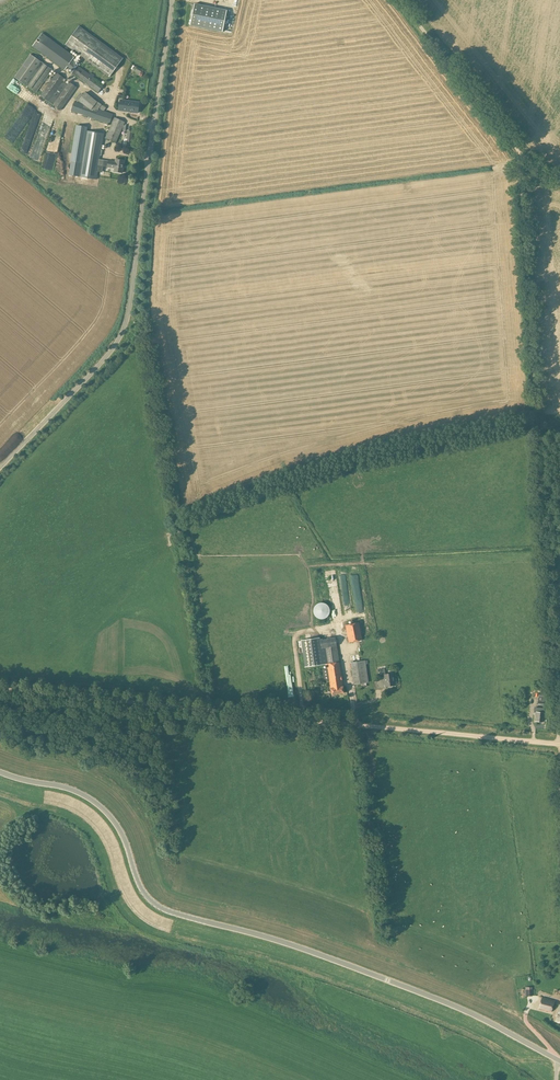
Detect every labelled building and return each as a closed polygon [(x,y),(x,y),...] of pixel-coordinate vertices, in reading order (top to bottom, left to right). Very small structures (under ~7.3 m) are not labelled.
[(222,32),(227,10),(194,4),(190,25),(222,32)] [(109,77),(123,58),(79,26),(65,44),(109,77)] [(74,57),(42,33),(32,46),(65,70),(74,57)] [(52,70),(30,54),(14,77),(26,86),(27,86),(36,92),(52,70)] [(103,85),(76,65),(71,72),(98,92),(103,85)] [(64,78),(57,73),(40,96),(61,110),(77,87),(69,82),(68,84),(63,80),(64,78)] [(119,111),(137,113),(139,102),(120,100),(119,111)] [(93,107),(74,101),(71,110),(109,124),(113,114),(104,111),(106,108),(97,102),(93,107)] [(116,142),(121,130),(123,125),(125,122),(115,118),(106,138),(116,142)] [(103,170),(104,166),(107,166),(107,168),(114,169),(113,172),(123,173),(125,160),(115,159),(115,161),(108,160),(99,159),(103,133),(85,130),(86,126),(76,125),(69,174),(96,178),(98,170),(103,170)] [(124,140),(123,145),(131,146),(133,132),(128,131),(127,140),(124,140)] [(315,618),(328,617),(328,602),(315,603),(315,618)] [(345,625),(348,643),(362,640),(359,622),(345,625)] [(324,681),(330,680),(331,688),(332,695),(344,693),(343,686),(339,662),(340,662),(337,646),(336,637),(320,639),(320,638),(301,641),(305,667),(326,664),(326,668),(322,669),(324,681)] [(354,685),(369,683),(365,660),(351,662),(354,685)] [(386,686),(387,686),(395,685),(393,673),(385,674),(384,668),(379,669),(380,677),(384,676),(386,686)] [(536,712),(535,721),(543,722),(543,712),(536,712)] [(542,997),(538,1009),(551,1012),(555,1001),(542,997)]
